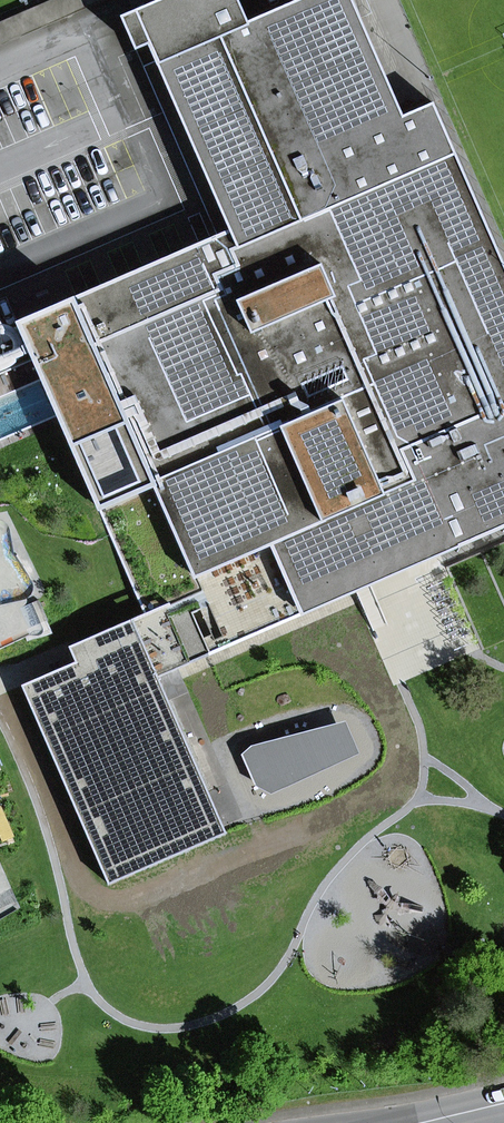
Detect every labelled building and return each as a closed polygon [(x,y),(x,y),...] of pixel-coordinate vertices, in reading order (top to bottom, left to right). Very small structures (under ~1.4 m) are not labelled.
[(106,0),(71,0),(0,31),(0,46),(106,0)] [(194,592),(215,641),(377,570),(382,580),(503,527),(503,266),(432,102),(402,115),(352,0),(296,0),(270,11),(248,21),(249,24),(158,64),(169,90),(197,155),(230,229),(73,297),(94,346),(69,357),(105,439),(130,428),(195,578),(201,575),(204,581),(206,587),(201,590),(194,592)] [(158,64),(249,24),(248,21),(239,0),(157,0),(134,10),(158,64)] [(134,10),(121,15),(145,69),(158,64),(134,10)] [(57,415),(144,614),(201,590),(130,428),(105,439),(69,357),(94,346),(73,297),(16,323),(20,331),(28,349),(41,380),(57,415)] [(215,641),(220,651),(362,589),(382,580),(377,570),(215,641)] [(201,590),(206,587),(204,581),(201,575),(195,578),(201,590)] [(215,641),(194,592),(144,614),(70,646),(76,662),(22,685),(109,885),(226,834),(158,677),(220,651),(215,641)] [(254,786),(271,795),(360,754),(346,721),(251,746),(241,755),(254,786)]
